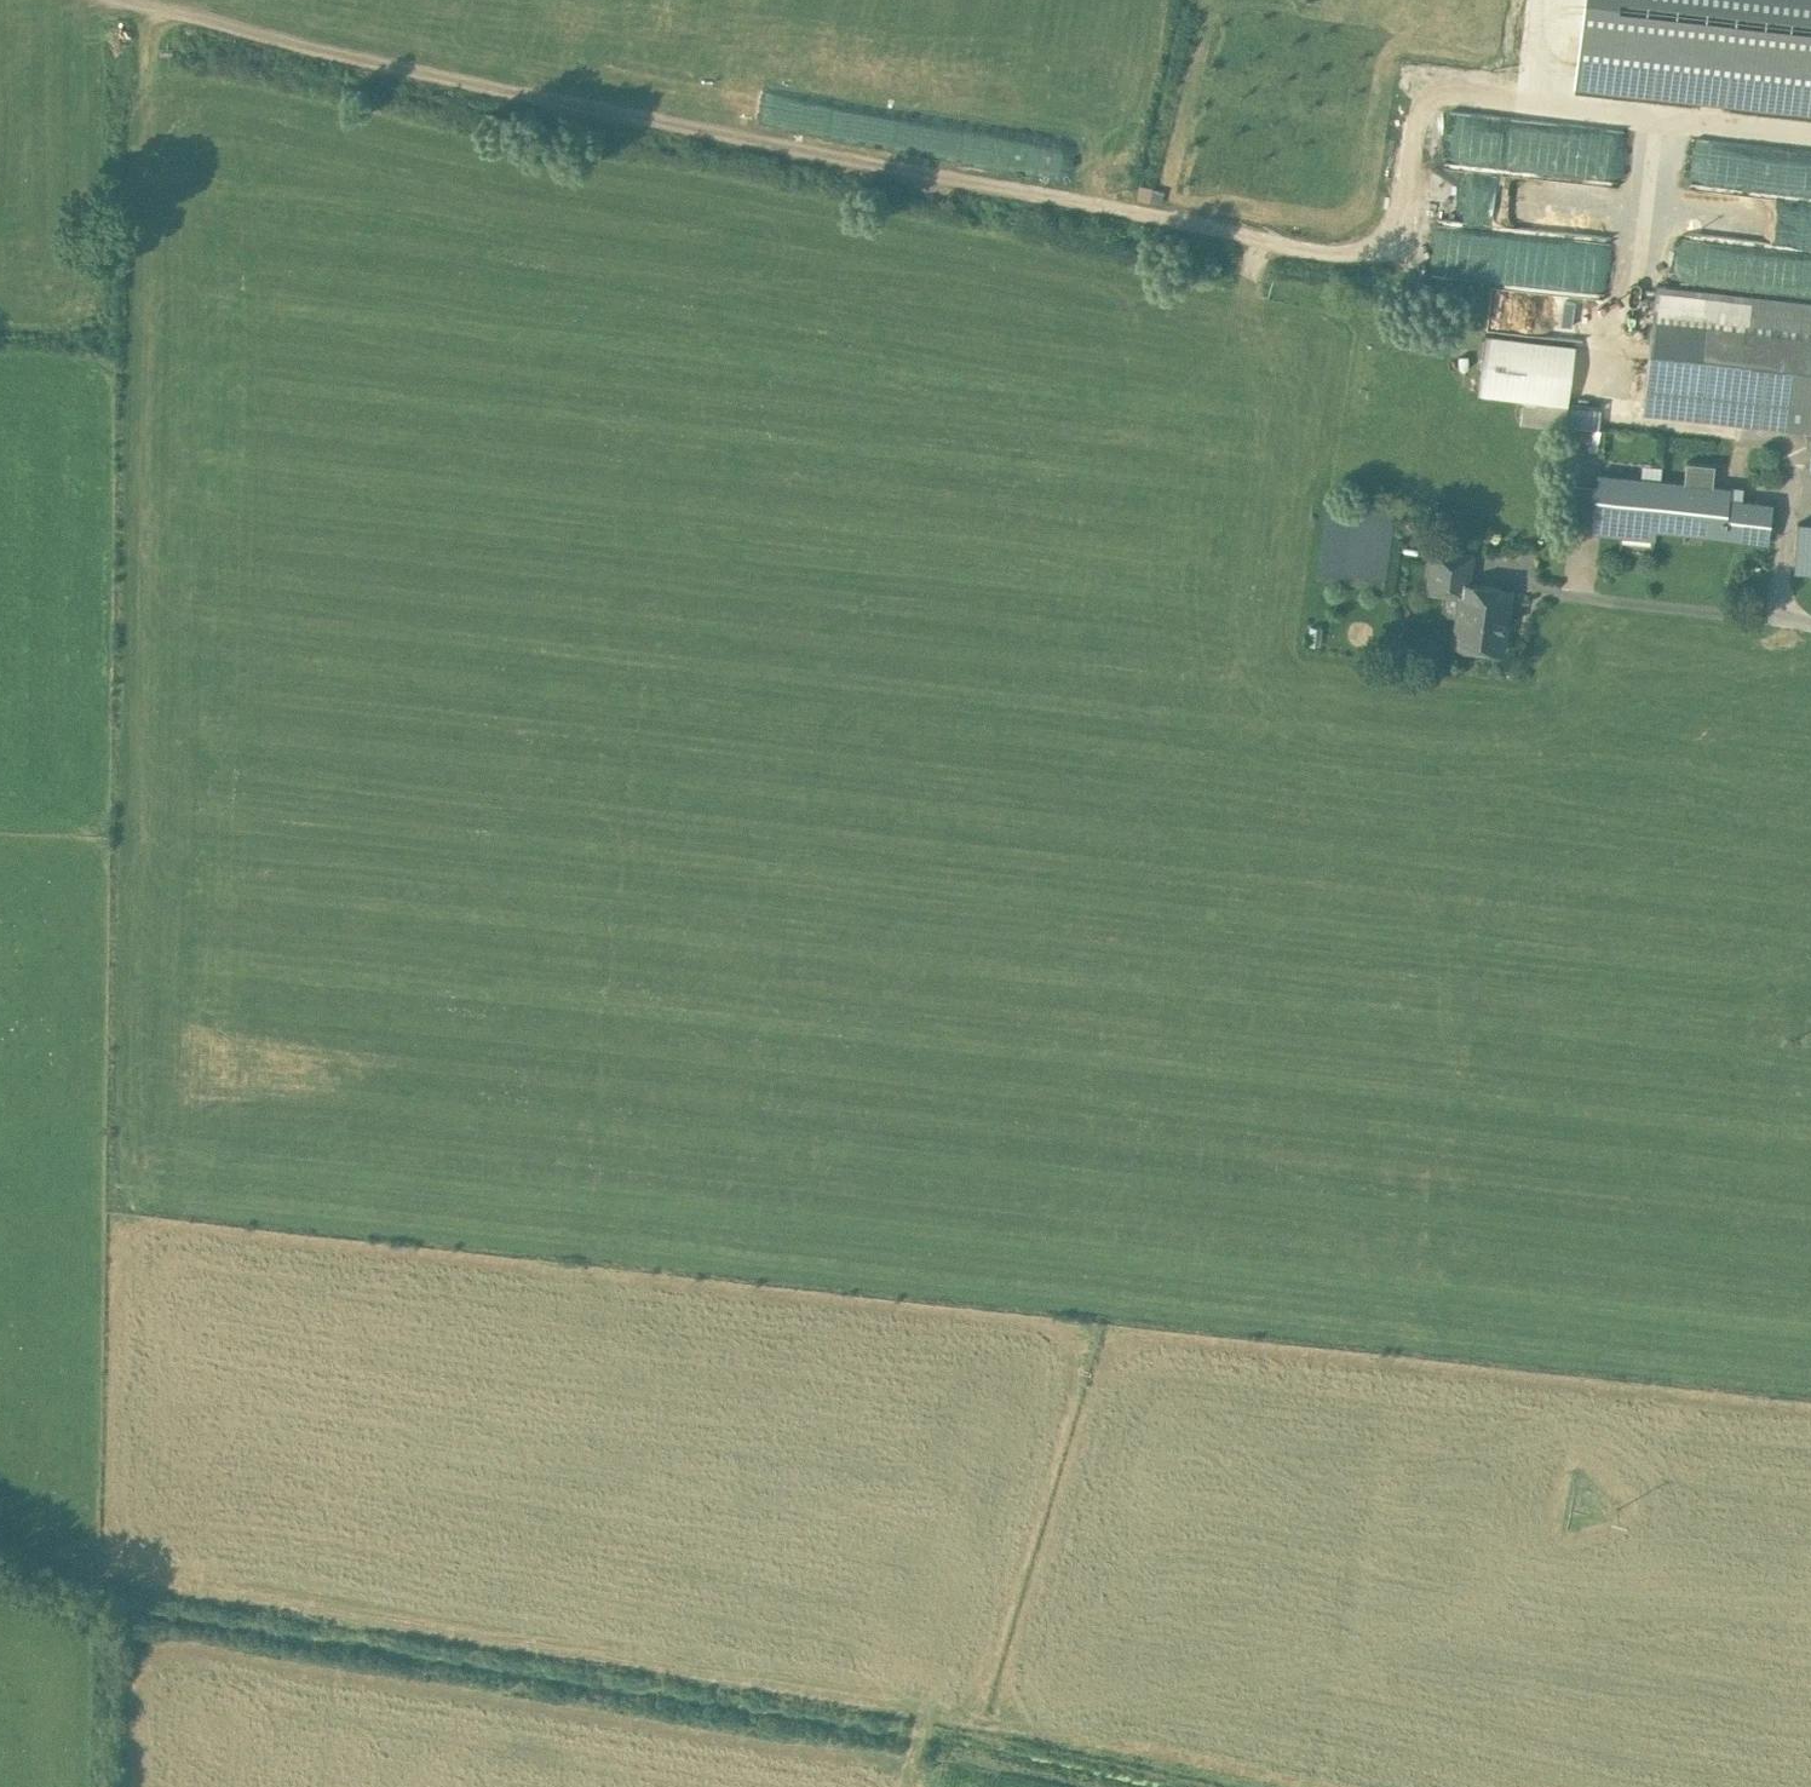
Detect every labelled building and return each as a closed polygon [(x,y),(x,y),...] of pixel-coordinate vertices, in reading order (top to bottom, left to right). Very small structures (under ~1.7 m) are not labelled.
[(1577,68),(1810,95),(1810,0),(1585,0),(1577,68)] [(1600,183),(1606,121),(1450,106),(1440,211),(1523,219),(1527,176),(1600,183)] [(1700,265),(1696,264),(1691,265),(1689,266),(1687,267),(1684,269),(1681,272),(1679,275),(1679,277),(1678,281),(1679,284),(1679,286),(1680,288),(1681,290),(1682,291),(1683,291),(1705,294),(1707,292),(1709,289),(1711,285),(1712,281),(1711,276),(1709,272),(1706,269),(1704,267),(1700,265)] [(1705,294),(1702,296),(1699,297),(1695,297),(1693,297),(1692,297),(1688,296),(1686,295),(1685,294),(1683,293),(1682,291),(1657,288),(1643,410),(1808,428),(1807,439),(1810,440),(1810,306),(1705,294)] [(1574,342),(1484,332),(1478,390),(1567,400),(1574,342)] [(1521,417),(1555,422),(1558,400),(1524,395),(1521,417)] [(1599,432),(1579,431),(1575,469),(1594,471),(1599,432)] [(1716,462),(1687,459),(1685,480),(1713,483),(1716,462)] [(1685,480),(1599,471),(1593,527),(1654,534),(1655,525),(1767,537),(1772,502),(1728,497),(1729,485),(1685,480)] [(1391,506),(1329,498),(1319,572),(1380,580),(1391,506)] [(1798,520),(1795,570),(1810,571),(1810,521),(1798,520)] [(1472,551),(1434,546),(1428,587),(1446,589),(1462,592),(1463,592),(1464,580),(1469,580),(1472,551)] [(1469,580),(1464,580),(1463,592),(1456,640),(1462,641),(1465,647),(1482,649),(1486,644),(1502,646),(1510,586),(1469,580)] [(1462,592),(1446,589),(1444,606),(1448,611),(1459,613),(1462,592)]
